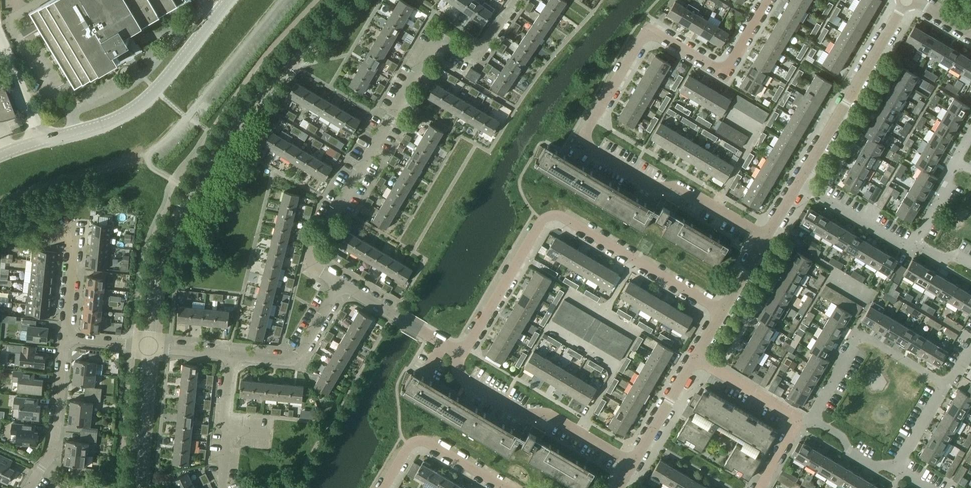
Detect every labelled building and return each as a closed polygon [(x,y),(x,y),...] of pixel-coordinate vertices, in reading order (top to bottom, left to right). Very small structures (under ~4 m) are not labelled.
[(76,87),(119,61),(118,59),(128,49),(126,46),(132,42),(127,34),(184,0),(51,0),(31,12),(41,28),(76,87)] [(407,18),(414,7),(402,0),(400,0),(394,10),(407,18)] [(463,11),(471,0),(456,0),(453,4),(463,11)] [(474,18),(482,5),(475,0),(471,0),(463,11),(474,18)] [(560,12),(567,2),(564,0),(549,0),(547,4),(560,12)] [(726,9),(728,5),(720,0),(717,4),(726,9)] [(805,11),(811,0),(790,0),(790,1),(805,11)] [(875,10),(881,0),(860,0),(860,1),(875,10)] [(667,14),(678,21),(686,8),(675,1),(667,14)] [(783,12),(799,21),(805,11),(790,1),(783,12)] [(853,11),(869,20),(875,10),(860,1),(853,11)] [(540,14),(553,22),(560,12),(547,4),(540,14)] [(474,18),(484,25),(493,12),(482,5),(474,18)] [(730,11),(739,17),(741,13),(732,7),(730,11)] [(678,21),(689,27),(697,14),(686,8),(678,21)] [(387,21),(401,28),(407,18),(394,10),(387,21)] [(847,22),(863,31),(869,20),(853,11),(847,22)] [(777,22),(793,31),(799,21),(783,12),(777,22)] [(533,24),(546,33),(553,22),(540,14),(533,24)] [(689,27),(700,34),(708,20),(697,14),(689,27)] [(700,34),(710,40),(718,26),(708,20),(700,34)] [(381,31),(394,39),(401,28),(387,21),(381,31)] [(771,33),(787,42),(793,31),(777,22),(771,33)] [(841,32),(857,41),(863,31),(847,22),(841,32)] [(526,34),(539,43),(546,33),(533,24),(526,34)] [(710,40),(721,46),(729,33),(718,26),(710,40)] [(906,41),(917,47),(926,32),(914,26),(906,41)] [(375,42),(388,50),(394,39),(381,31),(375,42)] [(835,42),(850,52),(857,41),(841,32),(835,42)] [(917,47),(928,54),(937,39),(926,32),(917,47)] [(765,43),(780,52),(787,42),(771,33),(765,43)] [(519,45),(532,53),(539,43),(526,34),(519,45)] [(928,54),(939,60),(948,46),(937,39),(928,54)] [(369,53),(382,60),(388,50),(375,42),(369,53)] [(829,53),(844,62),(850,52),(835,42),(829,53)] [(759,53),(774,63),(780,52),(765,43),(759,53)] [(512,55),(525,63),(532,53),(519,45),(512,55)] [(939,60),(950,67),(959,52),(948,46),(939,60)] [(808,55),(812,57),(816,50),(812,48),(808,55)] [(892,56),(907,65),(910,59),(895,51),(892,56)] [(950,67),(961,73),(970,59),(959,52),(950,67)] [(362,63),(376,71),(382,60),(369,53),(362,63)] [(753,64),(768,73),(774,63),(759,53),(753,64)] [(822,63),(838,73),(844,62),(829,53),(822,63)] [(505,65),(518,74),(525,63),(512,55),(505,65)] [(649,66),(665,75),(671,64),(655,55),(649,66)] [(907,65),(912,68),(916,63),(910,59),(907,65)] [(970,79),(970,59),(961,73),(970,79)] [(356,74),(369,82),(376,71),(362,63),(356,74)] [(746,74),(762,84),(768,73),(753,64),(746,74)] [(498,75),(511,84),(518,74),(505,65),(498,75)] [(643,76),(658,85),(665,75),(649,66),(643,76)] [(466,76),(476,82),(481,74),(471,67),(466,76)] [(904,68),(897,79),(912,87),(918,76),(904,68)] [(923,74),(929,78),(932,73),(926,69),(923,74)] [(929,78),(934,81),(938,76),(932,73),(929,78)] [(349,85),(363,93),(369,82),(356,74),(349,85)] [(740,85),(756,94),(762,84),(746,74),(740,85)] [(810,85),(825,94),(832,83),(816,74),(810,85)] [(491,86),(504,95),(511,84),(498,75),(491,86)] [(680,90),(690,97),(700,81),(689,75),(680,90)] [(637,86),(652,96),(658,85),(643,76),(637,86)] [(890,90),(905,99),(912,87),(897,79),(890,90)] [(16,111),(10,96),(8,96),(2,81),(0,82),(0,117),(16,111)] [(690,97),(701,103),(710,87),(700,81),(690,97)] [(288,95),(299,102),(307,89),(296,82),(288,95)] [(945,87),(951,91),(954,86),(948,82),(945,87)] [(926,89),(931,92),(935,86),(930,83),(926,89)] [(428,97),(439,103),(446,90),(435,84),(428,97)] [(804,95),(819,104),(825,94),(810,85),(804,95)] [(630,97),(646,106),(652,96),(637,86),(630,97)] [(951,91),(956,94),(960,89),(954,86),(951,91)] [(701,103),(711,109),(720,94),(710,87),(701,103)] [(299,102),(310,108),(318,95),(307,89),(299,102)] [(439,103),(449,110),(457,96),(446,90),(439,103)] [(884,101),(899,109),(905,99),(890,90),(884,101)] [(711,109),(722,115),(731,100),(720,94),(711,109)] [(732,105),(737,108),(743,98),(738,94),(732,105)] [(932,99),(937,102),(940,97),(935,94),(932,99)] [(310,108),(320,115),(328,101),(318,95),(310,108)] [(798,105),(813,115),(819,104),(804,95),(798,105)] [(449,110),(460,116),(468,103),(457,96),(449,110)] [(624,107),(640,116),(646,106),(630,97),(624,107)] [(737,108),(742,111),(748,101),(743,98),(737,108)] [(947,109),(962,118),(969,106),(954,98),(947,109)] [(916,105),(922,108),(925,103),(920,99),(916,105)] [(928,105),(933,108),(937,102),(932,99),(928,105)] [(320,115),(331,121),(339,107),(328,101),(320,115)] [(742,111),(747,114),(753,104),(748,101),(742,111)] [(877,112),(892,120),(899,109),(884,101),(877,112)] [(460,116),(471,122),(478,109),(468,103),(460,116)] [(747,114),(752,117),(758,107),(753,104),(747,114)] [(791,116),(807,125),(813,115),(798,105),(791,116)] [(913,111),(918,114),(922,108),(916,105),(913,111)] [(331,121),(342,127),(350,114),(339,107),(331,121)] [(618,118),(633,127),(640,116),(624,107),(618,118)] [(752,117),(757,120),(764,110),(758,107),(752,117)] [(667,112),(674,116),(676,112),(669,108),(667,112)] [(471,122),(481,129),(489,115),(478,109),(471,122)] [(941,120),(956,129),(962,118),(947,109),(941,120)] [(757,120),(763,123),(769,113),(764,110),(757,120)] [(871,123),(886,132),(892,120),(877,112),(871,123)] [(342,127),(353,134),(361,120),(350,114),(342,127)] [(481,129),(492,135),(500,122),(489,115),(481,129)] [(785,126),(801,135),(807,125),(791,116),(785,126)] [(918,121),(924,124),(927,119),(922,116),(918,121)] [(934,131),(949,140),(956,129),(941,120),(934,131)] [(716,131),(721,134),(727,124),(722,121),(716,131)] [(915,127),(920,130),(924,124),(918,121),(915,127)] [(651,138),(662,144),(671,129),(661,122),(651,138)] [(903,127),(908,130),(912,125),(907,122),(903,127)] [(864,134),(869,137),(879,143),(886,132),(871,123),(864,134)] [(424,135),(437,143),(444,132),(430,124),(424,135)] [(721,134),(726,137),(732,127),(727,124),(721,134)] [(779,137),(795,146),(801,135),(785,126),(779,137)] [(726,137),(732,140),(738,130),(732,127),(726,137)] [(900,133),(905,136),(908,130),(903,127),(900,133)] [(260,142),(271,149),(279,136),(268,129),(260,142)] [(662,144),(673,150),(682,135),(671,129),(662,144)] [(732,140),(737,143),(743,133),(738,130),(732,140)] [(928,142),(943,151),(949,140),(934,131),(928,142)] [(758,138),(762,141),(766,134),(762,132),(758,138)] [(737,143),(742,147),(748,136),(743,133),(737,143)] [(417,146),(431,154),(437,143),(424,135),(417,146)] [(673,150),(683,157),(692,141),(682,135),(673,150)] [(271,149),(282,155),(290,142),(279,136),(271,149)] [(773,147),(788,156),(795,146),(779,137),(773,147)] [(863,148),(878,157),(884,146),(879,143),(869,137),(863,148)] [(754,145),(758,148),(762,141),(758,138),(754,145)] [(905,143),(911,146),(914,141),(909,138),(905,143)] [(683,157),(693,163),(703,147),(692,141),(683,157)] [(282,155),(293,162),(300,148),(290,142),(282,155)] [(922,153),(936,162),(943,151),(928,142),(922,153)] [(890,149),(895,152),(899,146),(894,143),(890,149)] [(902,149),(907,152),(911,146),(905,143),(902,149)] [(535,165),(644,229),(652,215),(655,209),(547,145),(545,147),(540,146),(537,156),(539,158),(538,160),(537,159),(535,162),(536,162),(535,165)] [(411,156),(424,164),(431,154),(417,146),(411,156)] [(693,163),(704,169),(713,153),(703,147),(693,163)] [(767,157),(782,167),(788,156),(773,147),(767,157)] [(293,162),(303,168),(311,155),(300,148),(293,162)] [(856,159),(871,168),(878,157),(863,148),(856,159)] [(704,169),(714,175),(723,160),(713,153),(704,169)] [(893,159),(898,162),(902,156),(896,153),(893,159)] [(915,164),(922,168),(930,173),(936,162),(922,153),(915,164)] [(303,168),(314,174),(322,161),(311,155),(303,168)] [(405,167),(418,175),(424,164),(411,156),(405,167)] [(761,168),(776,177),(782,167),(767,157),(761,168)] [(850,170),(865,179),(871,168),(856,159),(850,170)] [(714,175),(725,181),(734,166),(723,160),(714,175)] [(314,174),(325,181),(333,167),(322,161),(314,174)] [(898,169),(903,172),(907,166),(902,163),(898,169)] [(398,178),(412,186),(418,175),(405,167),(398,178)] [(754,178),(770,187),(776,177),(761,168),(754,178)] [(915,179),(930,188),(937,177),(930,173),(922,168),(915,179)] [(883,175),(888,178),(892,172),(887,169),(883,175)] [(895,175),(900,178),(903,172),(898,169),(895,175)] [(856,194),(858,190),(865,179),(850,170),(843,181),(846,183),(844,186),(856,194)] [(880,181),(885,184),(888,178),(883,175),(880,181)] [(392,188),(406,196),(412,186),(398,178),(392,188)] [(748,189),(764,198),(770,187),(754,178),(748,189)] [(909,190),(924,199),(930,188),(915,179),(909,190)] [(885,191),(890,194),(894,188),(889,185),(885,191)] [(868,201),(873,204),(882,189),(877,186),(868,201)] [(386,199),(399,207),(406,196),(392,188),(386,199)] [(742,199),(757,209),(764,198),(748,189),(742,199)] [(902,201),(917,210),(924,199),(909,190),(902,201)] [(281,204),(296,207),(300,195),(284,191),(281,204)] [(877,206),(882,209),(890,194),(885,191),(877,206)] [(666,224),(667,224),(674,213),(675,213),(676,212),(673,210),(675,207),(666,202),(667,201),(666,200),(665,203),(661,200),(661,199),(661,198),(655,208),(656,208),(655,209),(654,211),(652,215),(661,221),(660,222),(665,225),(666,224)] [(380,210),(393,218),(399,207),(386,199),(380,210)] [(896,212),(911,221),(917,210),(902,201),(896,212)] [(278,216),(293,219),(296,207),(281,204),(278,216)] [(812,229),(821,214),(821,213),(818,211),(817,212),(809,208),(800,223),(812,229)] [(373,221),(386,229),(393,218),(380,210),(373,221)] [(662,233),(717,265),(720,259),(729,245),(675,213),(674,213),(667,224),(662,233)] [(812,229),(823,236),(832,221),(821,214),(812,229)] [(275,228),(290,232),(293,219),(278,216),(275,228)] [(823,236),(834,242),(843,227),(832,221),(823,236)] [(92,235),(110,236),(111,225),(93,223),(92,235)] [(834,242),(845,249),(854,234),(843,227),(834,242)] [(272,240),(287,244),(290,232),(275,228),(272,240)] [(340,245),(351,251),(359,238),(348,231),(340,245)] [(787,238),(802,246),(805,241),(790,232),(787,238)] [(856,255),(865,240),(866,238),(861,235),(860,238),(854,234),(845,249),(856,255)] [(91,245),(109,247),(110,236),(92,235),(91,245)] [(547,253),(557,259),(566,243),(556,237),(547,253)] [(351,251),(362,258),(370,244),(359,238),(351,251)] [(269,252),(284,256),(287,244),(272,240),(269,252)] [(856,255),(867,262),(876,247),(865,240),(856,255)] [(557,259),(568,265),(577,249),(566,243),(557,259)] [(362,258),(372,264),(380,250),(370,244),(362,258)] [(806,249),(812,253),(815,247),(809,244),(806,249)] [(90,256),(108,258),(109,247),(91,245),(90,256)] [(812,253),(818,256),(821,251),(815,247),(812,253)] [(867,262),(878,268),(887,253),(876,247),(867,262)] [(33,261),(56,263),(57,252),(39,250),(39,249),(33,249),(32,261),(33,261)] [(568,265),(578,271),(587,256),(577,249),(568,265)] [(372,264),(383,270),(391,257),(380,250),(372,264)] [(266,264),(281,268),(284,256),(269,252),(266,264)] [(790,263),(805,272),(812,261),(797,252),(790,263)] [(888,277),(893,280),(902,265),(896,262),(898,260),(887,253),(878,268),(889,275),(888,277)] [(2,262),(12,263),(13,255),(3,254),(2,262)] [(89,267),(107,269),(108,258),(90,256),(89,267)] [(578,271),(588,277),(598,262),(587,256),(578,271)] [(383,270),(394,276),(402,263),(391,257),(383,270)] [(828,262),(834,266),(837,261),(832,257),(828,262)] [(903,274),(915,281),(923,266),(912,259),(907,268),(902,265),(893,280),(898,283),(903,274)] [(31,272),(54,274),(56,263),(33,261),(31,272)] [(834,266),(840,269),(843,264),(837,261),(834,266)] [(588,277),(599,283),(608,268),(598,262),(588,277)] [(394,276),(405,283),(413,269),(402,263),(394,276)] [(784,274),(799,283),(805,272),(790,263),(784,274)] [(263,276),(278,280),(281,268),(266,264),(263,276)] [(915,281),(926,287),(935,273),(923,266),(915,281)] [(599,283),(610,290),(619,274),(608,268),(599,283)] [(530,281),(545,290),(552,279),(536,270),(530,281)] [(850,275),(856,279),(859,274),(853,270),(850,275)] [(88,276),(87,287),(105,289),(105,282),(112,283),(113,273),(94,271),(94,277),(88,276)] [(32,283),(53,285),(54,274),(31,272),(30,282),(32,283)] [(821,273),(817,279),(822,282),(826,276),(821,273)] [(926,287),(937,294),(945,279),(935,273),(926,287)] [(777,285),(792,294),(799,283),(784,274),(777,285)] [(856,279),(862,282),(865,277),(859,274),(856,279)] [(0,283),(10,284),(11,276),(1,275),(0,283)] [(260,288),(275,292),(278,280),(263,276),(260,288)] [(814,285),(819,288),(822,282),(817,279),(814,285)] [(937,294),(948,300),(956,286),(945,279),(937,294)] [(524,291),(539,300),(545,290),(530,281),(524,291)] [(621,296),(631,303),(640,287),(630,281),(621,296)] [(28,293),(52,295),(53,285),(32,283),(32,285),(29,290),(28,293)] [(771,296),(786,305),(792,294),(777,285),(771,296)] [(820,295),(825,298),(831,288),(826,285),(820,295)] [(948,300),(959,307),(967,292),(956,286),(948,300)] [(87,287),(86,298),(103,300),(110,301),(110,296),(104,296),(105,289),(87,287)] [(631,303),(642,309),(651,293),(640,287),(631,303)] [(257,300),(272,304),(275,292),(260,288),(257,300)] [(825,298),(830,301),(836,291),(831,288),(825,298)] [(518,302),(533,311),(539,300),(524,291),(518,302)] [(830,301),(835,304),(841,294),(836,291),(830,301)] [(970,314),(970,312),(970,294),(970,292),(968,291),(967,292),(959,307),(970,314)] [(883,297),(888,300),(891,295),(886,292),(883,297)] [(12,302),(51,306),(52,295),(28,293),(28,296),(13,295),(12,302)] [(642,309),(652,315),(661,299),(651,293),(642,309)] [(905,298),(910,302),(913,296),(908,293),(905,298)] [(835,304),(837,305),(841,307),(847,297),(841,294),(835,304)] [(804,301),(809,304),(813,298),(808,295),(804,301)] [(888,300),(894,304),(897,298),(891,295),(888,300)] [(764,307),(779,316),(786,305),(771,296),(764,307)] [(8,306),(9,298),(0,297),(0,305),(8,306)] [(847,297),(841,307),(846,311),(852,300),(847,297)] [(86,298),(85,309),(102,311),(103,304),(110,304),(110,301),(103,300),(86,298)] [(558,310),(564,313),(570,303),(564,299),(558,310)] [(652,315),(663,321),(672,305),(661,299),(652,315)] [(254,312),(269,316),(272,304),(257,300),(254,312)] [(846,311),(851,314),(857,303),(852,300),(846,311)] [(801,307),(806,310),(809,304),(804,301),(801,307)] [(873,327),(881,312),(884,307),(873,301),(870,306),(861,320),(873,327)] [(511,312),(527,321),(533,311),(518,302),(511,312)] [(564,313),(569,316),(575,306),(570,303),(564,313)] [(851,314),(852,314),(856,317),(863,307),(857,303),(851,314)] [(921,308),(927,311),(930,306),(924,303),(921,308)] [(26,315),(50,317),(51,306),(27,304),(26,315)] [(663,321),(673,327),(682,312),(672,305),(663,321)] [(830,316),(845,325),(852,314),(851,314),(846,311),(841,307),(837,305),(830,316)] [(905,310),(911,313),(914,308),(908,305),(905,310)] [(178,321),(191,323),(192,307),(180,306),(178,321)] [(569,316),(574,319),(580,309),(575,306),(569,316)] [(927,311),(932,315),(935,309),(930,306),(927,311)] [(191,323),(203,324),(205,308),(192,307),(191,323)] [(758,318),(761,320),(773,327),(779,316),(764,307),(758,318)] [(203,324),(215,325),(217,310),(205,308),(203,324)] [(911,313),(916,317),(919,312),(914,308),(911,313)] [(85,309),(84,319),(101,321),(108,322),(108,318),(102,317),(102,311),(85,309)] [(574,319),(579,322),(585,312),(580,309),(574,319)] [(215,325),(228,326),(230,311),(217,310),(215,325)] [(552,320),(558,323),(564,313),(558,310),(552,320)] [(353,322),(366,329),(372,318),(359,311),(353,322)] [(806,317),(811,320),(815,314),(810,311),(806,317)] [(251,324),(266,328),(269,316),(254,312),(251,324)] [(505,322),(521,331),(527,321),(511,312),(505,322)] [(579,322),(584,325),(591,315),(585,312),(579,322)] [(673,327),(684,333),(693,318),(682,312),(673,327)] [(884,334),(892,319),(881,312),(873,327),(884,334)] [(558,323),(563,326),(569,316),(564,313),(558,323)] [(584,325),(590,328),(596,318),(591,315),(584,325)] [(563,326),(568,329),(574,319),(569,316),(563,326)] [(823,327),(838,336),(845,325),(830,316),(823,327)] [(943,321),(949,324),(952,319),(946,316),(943,321)] [(791,323),(796,326),(800,320),(794,317),(791,323)] [(803,323),(808,326),(811,320),(806,317),(803,323)] [(590,328),(595,331),(601,321),(596,318),(590,328)] [(927,323),(933,326),(936,321),(930,318),(927,323)] [(83,331),(100,332),(101,325),(107,326),(108,322),(101,321),(84,319),(83,331)] [(568,329),(573,332),(579,322),(574,319),(568,329)] [(895,340),(903,325),(892,319),(884,334),(895,340)] [(949,324),(960,331),(963,326),(952,319),(949,324)] [(27,340),(47,342),(49,328),(35,327),(36,321),(24,320),(22,330),(21,331),(20,338),(22,339),(27,340)] [(755,331),(769,340),(776,329),(773,327),(761,320),(755,331)] [(595,331),(600,334),(606,324),(601,321),(595,331)] [(933,326),(938,330),(941,325),(936,321),(933,326)] [(346,332),(360,340),(366,329),(353,322),(346,332)] [(499,333),(515,342),(521,331),(505,322),(499,333)] [(573,332),(578,335),(584,325),(579,322),(573,332)] [(788,329),(793,332),(796,326),(791,323),(788,329)] [(248,336),(263,340),(266,328),(251,324),(248,336)] [(600,334),(605,337),(611,327),(606,324),(600,334)] [(578,335),(584,338),(590,328),(584,325),(578,335)] [(906,347),(914,332),(903,325),(895,340),(906,347)] [(605,337),(610,340),(617,330),(611,327),(605,337)] [(817,338),(832,347),(838,336),(823,327),(817,338)] [(584,338),(589,342),(595,331),(590,328),(584,338)] [(944,333),(955,340),(958,334),(947,328),(944,333)] [(610,340),(616,343),(622,333),(617,330),(610,340)] [(589,342),(594,345),(600,334),(595,331),(589,342)] [(748,342),(763,351),(769,340),(755,331),(748,342)] [(340,343),(353,351),(360,340),(346,332),(340,343)] [(917,353),(925,338),(914,332),(906,347),(917,353)] [(493,343),(508,352),(515,342),(499,333),(493,343)] [(616,343),(621,347),(627,336),(622,333),(616,343)] [(797,333),(793,339),(798,342),(802,336),(797,333)] [(594,345),(599,348),(605,337),(600,334),(594,345)] [(621,347),(626,350),(632,339),(627,336),(621,347)] [(599,348),(604,351),(610,340),(605,337),(599,348)] [(810,349),(813,352),(814,351),(825,358),(832,347),(817,338),(810,349)] [(928,360),(937,345),(925,338),(917,353),(927,359),(928,360)] [(793,339),(790,345),(795,348),(798,342),(793,339)] [(604,351),(610,354),(616,343),(610,340),(604,351)] [(651,352),(667,361),(673,351),(658,342),(651,352)] [(741,353),(756,362),(763,351),(748,342),(741,353)] [(781,347),(786,351),(790,345),(785,342),(781,347)] [(334,354),(347,361),(353,351),(340,343),(334,354)] [(487,354),(502,363),(508,352),(493,343),(487,354)] [(610,354),(615,357),(621,347),(616,343),(610,354)] [(20,365),(45,368),(46,354),(31,353),(31,346),(22,345),(8,344),(7,350),(22,352),(21,358),(20,365)] [(933,363),(939,366),(948,351),(937,345),(928,360),(927,359),(926,362),(931,365),(933,363)] [(615,357),(620,360),(626,350),(621,347),(615,357)] [(778,353),(783,356),(786,351),(781,347),(778,353)] [(524,367),(535,373),(544,357),(533,351),(524,367)] [(807,362),(822,371),(829,360),(825,358),(814,351),(813,352),(807,362)] [(74,372),(96,374),(98,361),(105,361),(106,354),(90,352),(89,360),(76,358),(74,372)] [(645,363),(661,372),(667,361),(651,352),(645,363)] [(735,364),(750,373),(756,362),(741,353),(735,364)] [(327,364),(341,372),(347,361),(334,354),(327,364)] [(535,373),(545,379),(555,364),(544,357),(535,373)] [(783,363),(789,366),(792,361),(787,358),(783,363)] [(800,373),(815,382),(822,371),(807,362),(800,373)] [(639,373),(655,382),(661,372),(645,363),(639,373)] [(768,369),(773,372),(777,366),(772,363),(768,369)] [(780,369),(785,372),(789,366),(783,363),(780,369)] [(182,377),(198,378),(199,365),(183,364),(182,377)] [(321,375),(334,383),(341,372),(327,364),(321,375)] [(545,379),(556,385),(565,370),(555,364),(545,379)] [(760,384),(765,387),(773,372),(768,369),(760,384)] [(556,385),(566,391),(575,376),(565,370),(556,385)] [(18,391),(42,394),(43,380),(34,379),(35,373),(20,371),(14,371),(13,381),(19,381),(18,391)] [(510,455),(518,441),(520,437),(521,435),(413,371),(411,374),(406,372),(402,382),(405,384),(404,386),(403,385),(401,388),(403,389),(401,391),(510,455)] [(85,393),(101,395),(102,387),(95,386),(96,374),(74,372),(73,384),(86,385),(85,393)] [(633,384),(649,393),(655,382),(639,373),(633,384)] [(794,384),(809,393),(815,382),(800,373),(794,384)] [(768,389),(773,392),(782,377),(777,374),(768,389)] [(314,386),(328,394),(334,383),(321,375),(314,386)] [(566,391),(577,398),(586,382),(575,376),(566,391)] [(181,389),(196,390),(198,378),(182,377),(181,389)] [(240,395),(253,396),(254,381),(242,380),(240,392),(240,395)] [(253,396),(265,398),(267,382),(254,381),(253,396)] [(265,398),(277,399),(279,384),(267,382),(265,398)] [(577,398),(587,404),(596,388),(586,382),(577,398)] [(277,399),(290,400),(291,385),(279,384),(277,399)] [(627,394),(642,403),(649,393),(633,384),(627,394)] [(787,396),(802,404),(809,393),(794,384),(787,396)] [(290,400),(302,401),(304,386),(291,385),(290,400)] [(724,464),(749,479),(761,458),(759,457),(763,450),(765,451),(777,431),(705,388),(698,399),(693,396),(694,395),(693,395),(688,405),(693,408),(694,409),(693,411),(692,410),(692,411),(694,412),(691,416),(689,415),(685,422),(677,436),(701,451),(719,420),(742,434),(724,464)] [(180,401),(195,403),(196,390),(181,389),(180,401)] [(970,403),(970,396),(966,393),(959,389),(952,400),(967,409),(970,403)] [(70,412),(92,414),(93,401),(101,401),(101,395),(85,393),(85,400),(72,398),(70,412)] [(621,404),(636,414),(642,403),(627,394),(621,404)] [(19,417),(39,420),(41,406),(38,405),(38,399),(22,398),(15,397),(14,407),(20,408),(19,417)] [(946,411),(961,420),(967,409),(952,400),(946,411)] [(178,414),(194,415),(195,403),(180,401),(178,414)] [(615,415),(630,424),(636,414),(621,404),(615,415)] [(939,422),(954,431),(961,420),(946,411),(939,422)] [(81,433),(97,435),(98,427),(91,427),(92,414),(70,412),(69,424),(82,426),(81,433)] [(177,426),(192,427),(194,415),(178,414),(177,426)] [(608,425),(624,435),(630,424),(615,415),(608,425)] [(933,433),(948,442),(954,431),(939,422),(933,433)] [(17,443),(37,445),(38,431),(35,431),(36,425),(19,423),(13,423),(12,433),(18,433),(17,443)] [(532,449),(533,450),(540,439),(541,439),(542,439),(538,437),(541,433),(533,428),(533,427),(533,426),(531,428),(527,426),(528,425),(527,424),(521,434),(522,434),(521,435),(520,437),(518,441),(527,446),(526,448),(531,451),(532,449)] [(176,438),(191,440),(192,427),(177,426),(176,438)] [(66,452),(88,454),(89,442),(97,442),(97,435),(81,433),(80,441),(67,439),(66,452)] [(926,444),(941,453),(948,442),(933,433),(926,444)] [(174,451),(190,452),(191,440),(176,438),(174,451)] [(968,447),(970,442),(970,441),(966,438),(963,444),(968,447)] [(578,487),(585,487),(595,471),(541,439),(540,439),(533,450),(528,459),(578,487)] [(794,457),(806,464),(815,449),(803,442),(794,457)] [(920,455),(935,464),(941,453),(926,444),(920,455)] [(806,464),(817,471),(826,456),(815,449),(806,464)] [(173,463),(189,465),(190,452),(174,451),(173,463)] [(77,474),(93,475),(94,467),(87,467),(88,454),(66,452),(65,465),(78,466),(77,474)] [(8,483),(14,469),(7,466),(10,459),(0,454),(0,479),(8,483)] [(953,460),(958,463),(962,457),(957,454),(953,460)] [(817,471),(828,477),(837,462),(826,456),(817,471)] [(651,474),(663,481),(671,466),(660,459),(651,474)] [(425,481),(426,481),(433,469),(429,467),(430,464),(424,460),(422,463),(421,466),(414,462),(407,474),(414,478),(415,475),(425,481)] [(945,475),(950,478),(958,463),(953,460),(945,475)] [(828,477),(839,484),(848,469),(837,462),(828,477)] [(953,480),(958,483),(967,468),(962,465),(953,480)] [(663,481),(674,487),(682,472),(671,466),(663,481)] [(436,487),(443,475),(433,469),(426,481),(425,481),(423,486),(426,487),(436,487)] [(780,474),(795,483),(798,478),(783,469),(780,474)] [(846,487),(851,487),(859,475),(848,469),(839,484),(846,487)] [(675,487),(688,487),(693,479),(682,472),(674,487),(675,487)] [(178,487),(186,487),(193,484),(188,473),(174,480),(178,487)] [(777,479),(792,487),(795,483),(780,474),(777,479)] [(437,487),(450,487),(454,481),(443,475),(436,487),(437,487)] [(870,482),(859,475),(851,487),(866,487),(870,482)] [(704,486),(693,479),(688,487),(703,487),(704,486)] [(801,484),(807,487),(810,482),(804,479),(801,484)]
